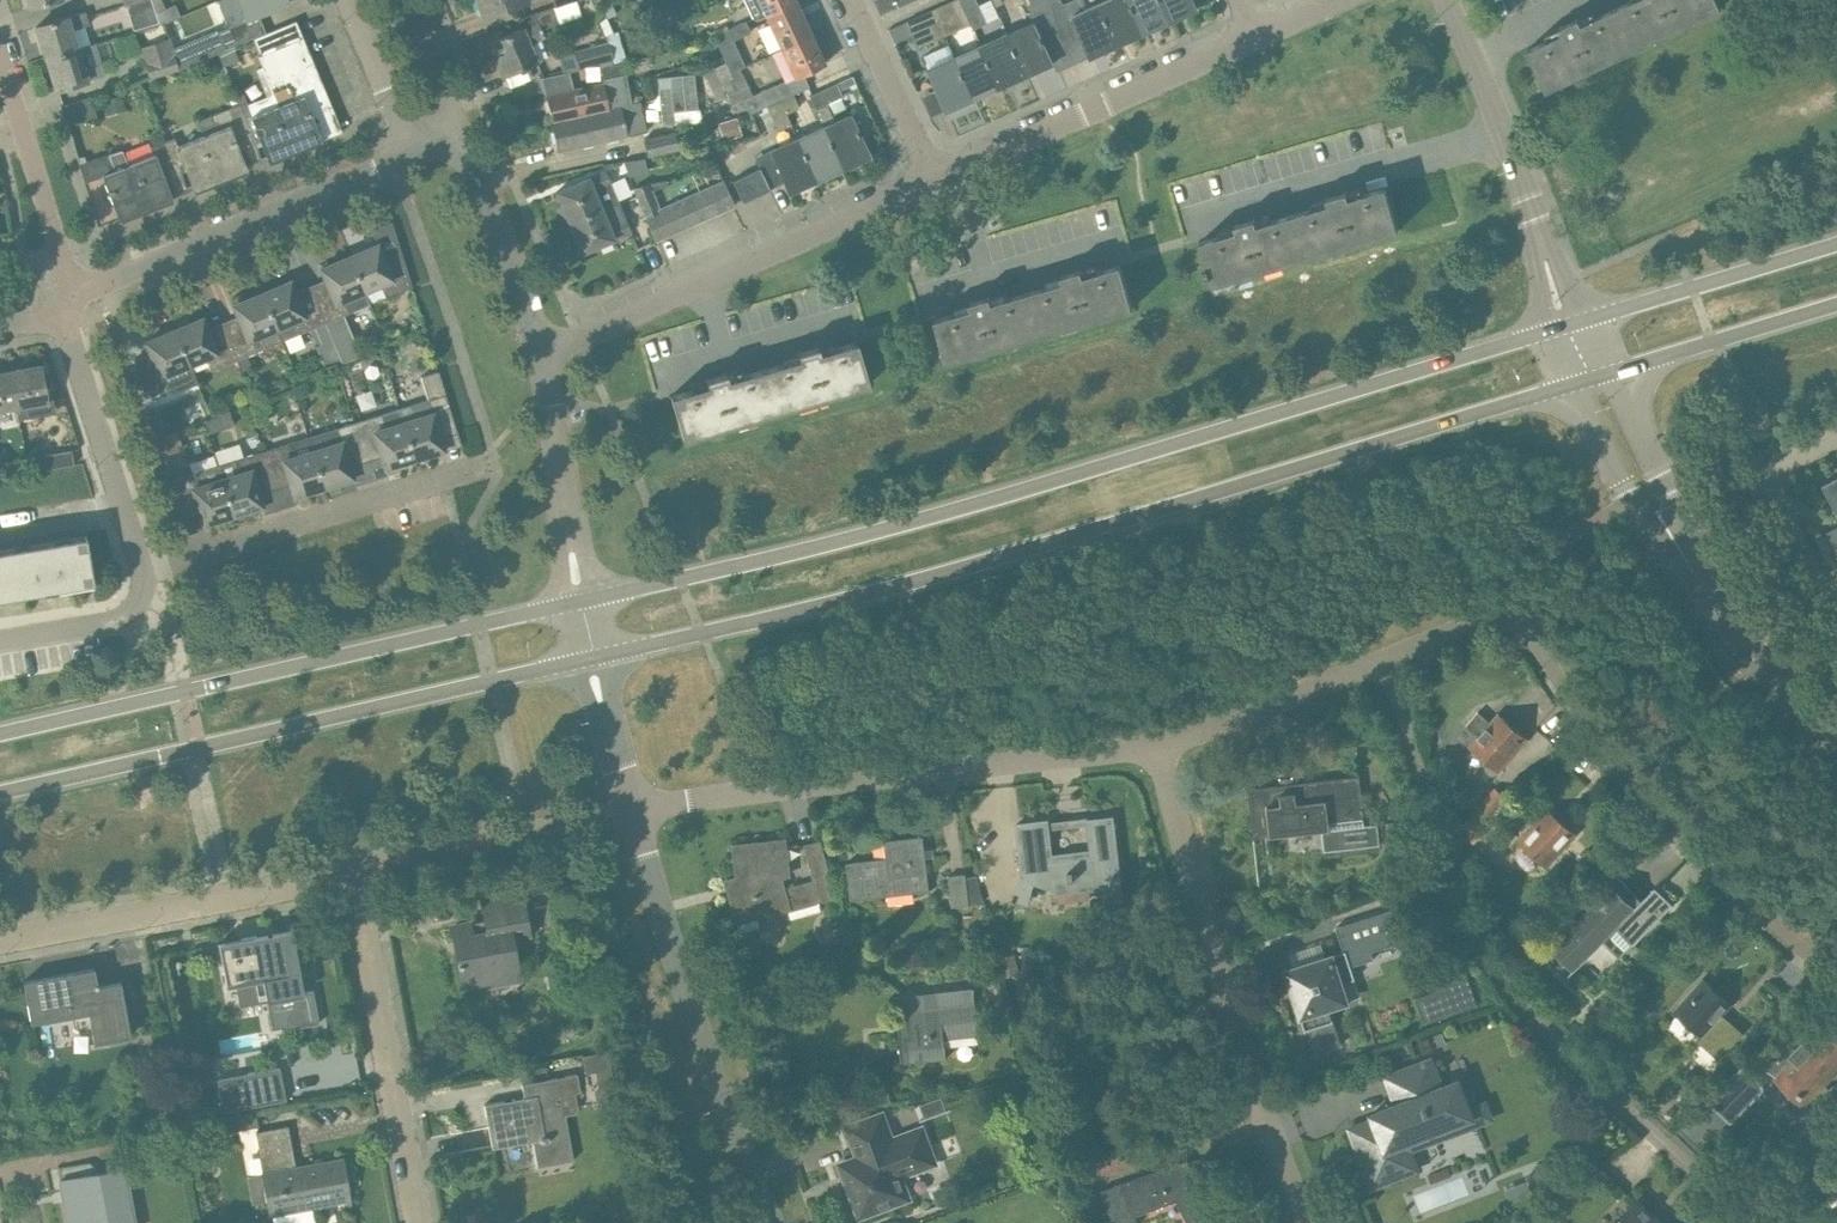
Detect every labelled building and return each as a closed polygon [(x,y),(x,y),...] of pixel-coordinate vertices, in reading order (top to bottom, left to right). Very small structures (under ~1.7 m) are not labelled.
[(159,12),(158,10),(155,12),(151,0),(124,0),(134,31),(147,27),(162,21),(159,12)] [(225,9),(233,5),(232,4),(239,1),(247,20),(259,15),(288,2),(288,0),(221,0),(225,9)] [(483,16),(528,1),(528,0),(529,0),(478,0),(483,16)] [(518,19),(522,29),(493,40),(501,59),(496,61),(501,75),(507,72),(508,75),(538,62),(530,43),(545,37),(542,30),(560,24),(559,19),(562,18),(563,21),(577,16),(576,13),(580,11),(576,0),(573,0),(556,6),(518,19)] [(796,1),(796,0),(745,0),(754,20),(766,14),(766,15),(796,1)] [(882,14),(911,0),(881,0),(876,2),(880,10),(882,14)] [(945,35),(971,24),(960,0),(956,0),(934,10),(945,35)] [(971,24),(972,24),(974,28),(987,23),(977,0),(964,0),(963,1),(962,0),(960,0),(971,24)] [(1008,33),(1026,73),(1052,62),(1057,72),(1074,64),(1056,23),(1046,0),(1031,0),(1035,10),(1030,13),(1034,21),(1008,33)] [(1118,44),(1100,3),(1085,10),(1081,0),(1070,0),(1064,3),(1062,0),(1046,0),(1056,23),(1074,64),(1092,56),(1118,44)] [(1130,0),(1107,0),(1100,3),(1118,44),(1144,32),(1130,0)] [(1171,21),(1162,0),(1130,0),(1144,32),(1171,21)] [(1171,21),(1198,8),(1194,0),(1162,0),(1171,21)] [(1615,8),(1634,48),(1722,7),(1718,0),(1631,0),(1615,8)] [(611,1),(602,5),(607,16),(616,13),(611,1)] [(782,48),(812,34),(796,1),(766,15),(782,48)] [(158,10),(159,12),(162,21),(163,21),(164,23),(181,15),(177,3),(158,10)] [(1562,32),(1528,48),(1547,89),(1634,48),(1615,8),(1582,23),(1579,17),(1560,26),(1562,32)] [(919,46),(945,35),(934,10),(908,22),(919,46)] [(46,59),(78,49),(72,29),(90,24),(85,11),(36,26),(46,59)] [(259,15),(247,20),(218,32),(217,29),(172,48),(180,68),(218,52),(233,46),(266,32),(259,15)] [(247,100),(237,104),(251,138),(258,136),(268,161),(343,132),(296,20),(255,37),(262,54),(260,55),(275,94),(249,104),(247,100)] [(730,28),(735,39),(751,32),(746,21),(730,28)] [(713,36),(724,58),(731,73),(753,62),(749,53),(741,57),(733,40),(735,39),(730,28),(724,31),(713,36)] [(625,60),(612,32),(604,34),(606,42),(574,50),(579,69),(611,60),(612,63),(620,62),(625,60)] [(1026,73),(1008,33),(981,45),(999,86),(1026,73)] [(767,107),(780,101),(793,95),(792,94),(808,87),(803,74),(825,63),(812,34),(782,48),(772,53),(784,81),(743,99),(747,108),(748,108),(750,113),(766,106),(767,107)] [(180,68),(172,48),(169,38),(139,47),(150,78),(165,73),(180,68)] [(96,43),(78,49),(46,59),(56,90),(106,75),(96,43)] [(716,44),(701,46),(702,58),(717,55),(716,44)] [(955,57),(973,98),(999,86),(981,45),(955,57)] [(233,46),(218,52),(223,66),(238,60),(233,46)] [(973,98),(955,57),(929,68),(948,109),(973,98)] [(735,113),(747,108),(743,99),(730,73),(731,73),(724,58),(723,58),(725,63),(704,72),(717,101),(728,96),(735,113)] [(658,77),(662,124),(675,123),(673,111),(698,109),(694,74),(658,77)] [(546,95),(552,122),(609,110),(609,109),(621,106),(641,102),(640,101),(632,103),(627,80),(604,85),(603,83),(570,90),(546,95)] [(817,113),(823,126),(842,167),(869,155),(850,114),(835,121),(827,104),(841,97),(835,84),(810,96),(817,113)] [(127,111),(122,95),(103,100),(109,115),(127,111)] [(793,95),(780,101),(786,114),(799,108),(793,95)] [(97,115),(91,96),(61,106),(67,124),(97,115)] [(786,114),(780,101),(767,107),(778,131),(791,125),(786,114)] [(609,110),(552,122),(559,150),(582,145),(627,135),(647,131),(641,102),(621,106),(609,109),(609,110)] [(175,137),(163,141),(174,169),(184,165),(194,190),(247,169),(238,144),(251,138),(237,104),(197,119),(204,135),(178,145),(175,137)] [(736,118),(722,122),(728,140),(742,136),(736,118)] [(797,138),(816,179),(842,167),(823,126),(797,138)] [(679,149),(675,131),(643,138),(647,156),(657,154),(679,149)] [(816,179),(797,138),(770,150),(789,191),(816,179)] [(174,169),(163,141),(150,146),(154,155),(128,164),(146,209),(173,198),(163,173),(174,169)] [(715,164),(722,179),(735,172),(722,144),(709,149),(715,164)] [(120,219),(146,209),(128,164),(122,150),(79,163),(85,182),(103,176),(120,219)] [(715,164),(680,179),(668,184),(652,192),(654,196),(639,202),(646,219),(656,241),(734,206),(722,179),(715,164)] [(770,189),(760,168),(733,181),(743,202),(770,189)] [(557,191),(569,222),(619,201),(606,171),(589,178),(557,191)] [(666,180),(648,182),(652,192),(668,184),(666,180)] [(652,192),(648,182),(633,188),(639,202),(654,196),(652,192)] [(1293,214),(1306,257),(1399,230),(1386,186),(1349,197),(1347,191),(1327,197),(1329,203),(1293,214)] [(631,231),(619,201),(569,222),(582,252),(631,231)] [(1237,230),(1201,241),(1208,265),(1204,266),(1207,275),(1210,274),(1213,284),(1306,257),(1293,214),(1258,224),(1256,218),(1236,224),(1237,230)] [(351,256),(365,291),(382,284),(386,294),(412,286),(400,248),(383,255),(378,244),(351,256)] [(326,279),(311,285),(327,322),(345,315),(354,311),(348,298),(365,291),(351,256),(321,268),(326,279)] [(1064,281),(1028,291),(1041,335),(1134,308),(1121,264),(1084,274),(1082,269),(1062,275),(1064,281)] [(263,292),(283,341),(327,322),(311,285),(295,292),(291,281),(263,292)] [(972,308),(936,318),(948,362),(1041,335),(1028,291),(993,302),(991,296),(971,302),(972,308)] [(238,316),(224,322),(244,370),(252,367),(248,356),(266,348),(283,341),(263,292),(233,305),(238,316)] [(345,315),(327,322),(332,333),(344,362),(361,354),(345,315)] [(243,370),(244,370),(224,322),(208,328),(203,317),(175,329),(190,364),(206,358),(212,371),(238,360),(243,370)] [(190,364),(175,329),(146,341),(150,352),(134,359),(146,398),(178,385),(173,371),(190,364)] [(869,385),(856,342),(819,352),(817,346),(797,352),(799,358),(763,369),(776,412),(869,385)] [(10,370),(17,406),(19,419),(35,417),(33,403),(49,400),(42,364),(10,370)] [(776,412),(763,369),(728,379),(726,373),(705,379),(707,385),(670,396),(683,439),(776,412)] [(10,370),(0,372),(0,410),(17,406),(10,370)] [(422,416),(405,422),(416,458),(444,449),(441,437),(458,432),(438,371),(427,374),(434,397),(418,402),(422,416)] [(385,467),(416,458),(405,422),(400,408),(354,422),(367,460),(382,456),(385,467)] [(229,412),(205,420),(210,434),(234,426),(229,412)] [(367,460),(354,422),(327,431),(331,445),(314,450),(325,486),(354,477),(350,466),(367,460)] [(156,452),(182,448),(179,433),(153,438),(156,452)] [(309,436),(264,451),(276,489),(291,484),(294,495),(325,486),(314,450),(309,436)] [(74,464),(71,450),(30,457),(32,469),(46,467),(47,469),(74,464)] [(218,464),(235,514),(263,505),(259,494),(276,489),(264,451),(236,460),(236,458),(218,464)] [(150,457),(154,471),(168,467),(163,453),(150,457)] [(235,514),(218,464),(171,479),(184,517),(200,512),(204,524),(235,514)] [(1822,485),(1836,513),(1836,477),(1822,485)] [(94,582),(86,536),(0,551),(8,597),(94,582)] [(0,551),(0,598),(8,597),(0,551)] [(1469,721),(1459,733),(1499,768),(1484,785),(1508,806),(1544,765),(1522,745),(1525,742),(1517,735),(1515,737),(1507,729),(1511,725),(1502,716),(1499,719),(1483,705),(1473,717),(1472,716),(1468,720),(1469,721)] [(1366,823),(1360,775),(1249,788),(1252,815),(1268,813),(1271,835),(1330,828),(1332,847),(1381,842),(1379,822),(1366,823)] [(1576,833),(1548,808),(1519,841),(1547,866),(1576,833)] [(1123,898),(1113,816),(1088,819),(1091,850),(1052,854),(1048,820),(1017,823),(1023,873),(1022,876),(1015,900),(1028,904),(1034,880),(1056,887),(1056,892),(1101,887),(1102,900),(1123,898)] [(1467,835),(1475,843),(1489,828),(1481,820),(1467,835)] [(930,890),(923,835),(885,840),(887,857),(847,862),(852,900),(930,890)] [(742,892),(731,895),(741,930),(761,925),(759,916),(789,907),(792,917),(823,909),(820,901),(835,897),(821,839),(805,844),(813,879),(786,887),(783,876),(789,874),(788,863),(785,839),(734,845),(738,879),(742,892)] [(1613,884),(1551,946),(1574,970),(1618,926),(1635,943),(1674,904),(1656,886),(1636,906),(1613,884)] [(529,934),(521,889),(481,897),(485,920),(454,925),(460,954),(457,955),(462,985),(487,981),(486,972),(518,966),(513,937),(529,934)] [(1344,950),(1286,969),(1305,1030),(1310,1028),(1318,1052),(1342,1045),(1330,1008),(1349,1002),(1343,982),(1356,978),(1352,966),(1375,958),(1372,951),(1402,941),(1391,909),(1337,926),(1344,950)] [(256,936),(219,943),(227,986),(264,979),(268,1000),(276,999),(281,1030),(319,1023),(313,989),(303,991),(299,967),(292,929),(256,936)] [(1014,954),(1001,958),(1005,974),(1019,971),(1014,954)] [(1478,1003),(1460,955),(1432,965),(1440,988),(1415,997),(1425,1023),(1478,1003)] [(98,985),(95,968),(24,981),(31,1023),(89,1012),(94,1042),(107,1039),(131,1035),(121,981),(98,985)] [(1688,996),(1676,1010),(1703,1034),(1699,1039),(1718,1057),(1741,1031),(1722,1014),(1732,1003),(1704,978),(1688,996)] [(976,1001),(975,986),(896,995),(900,1036),(903,1062),(947,1057),(945,1037),(980,1033),(976,1001)] [(1802,1017),(1761,1059),(1760,1061),(1760,1062),(1760,1064),(1761,1065),(1777,1076),(1778,1076),(1780,1076),(1782,1075),(1783,1074),(1809,1099),(1836,1070),(1836,1033),(1828,1024),(1819,1033),(1808,1017),(1807,1016),(1806,1016),(1805,1016),(1803,1016),(1802,1016),(1802,1017)] [(608,1050),(583,1055),(586,1073),(596,1071),(598,1085),(595,1091),(598,1107),(618,1104),(608,1050)] [(1369,1117),(1346,1126),(1370,1190),(1421,1170),(1411,1144),(1477,1119),(1461,1076),(1443,1083),(1433,1054),(1381,1074),(1392,1102),(1367,1112),(1369,1117)] [(1744,1063),(1744,1064),(1743,1064),(1708,1100),(1731,1123),(1763,1090),(1763,1089),(1764,1089),(1764,1087),(1764,1086),(1763,1085),(1749,1064),(1748,1063),(1746,1063),(1744,1063)] [(251,1090),(221,1096),(224,1111),(286,1100),(280,1067),(248,1073),(251,1090)] [(559,1078),(546,1080),(522,1084),(525,1098),(485,1105),(492,1147),(516,1143),(533,1139),(538,1165),(573,1159),(565,1113),(573,1112),(577,1106),(574,1091),(579,1090),(577,1075),(559,1078)] [(894,1099),(891,1080),(859,1086),(863,1105),(894,1099)] [(942,1096),(920,1104),(925,1117),(947,1109),(942,1096)] [(256,1111),(233,1116),(236,1130),(259,1126),(256,1111)] [(894,1139),(884,1113),(847,1126),(858,1157),(846,1161),(858,1195),(853,1197),(858,1211),(866,1214),(910,1199),(902,1176),(937,1164),(924,1128),(894,1139)] [(266,1200),(269,1212),(351,1197),(344,1158),(296,1167),(288,1126),(256,1132),(264,1173),(247,1176),(252,1202),(266,1200)] [(164,1130),(134,1136),(137,1152),(167,1147),(164,1130)] [(1188,1159),(1122,1182),(1102,1189),(1114,1222),(1138,1222),(1135,1215),(1180,1199),(1191,1222),(1204,1222),(1218,1215),(1197,1175),(1200,1174),(1194,1164),(1191,1165),(1188,1159)] [(125,1168),(60,1180),(68,1222),(105,1222),(107,1222),(135,1222),(125,1168)] [(1767,1201),(1775,1208),(1788,1193),(1781,1186),(1767,1201)] [(1788,1193),(1775,1208),(1783,1215),(1796,1200),(1788,1193)] [(1638,1200),(1616,1222),(1661,1222),(1638,1200)] [(1086,1206),(1077,1210),(1083,1222),(1090,1222),(1093,1222),(1086,1206)]
